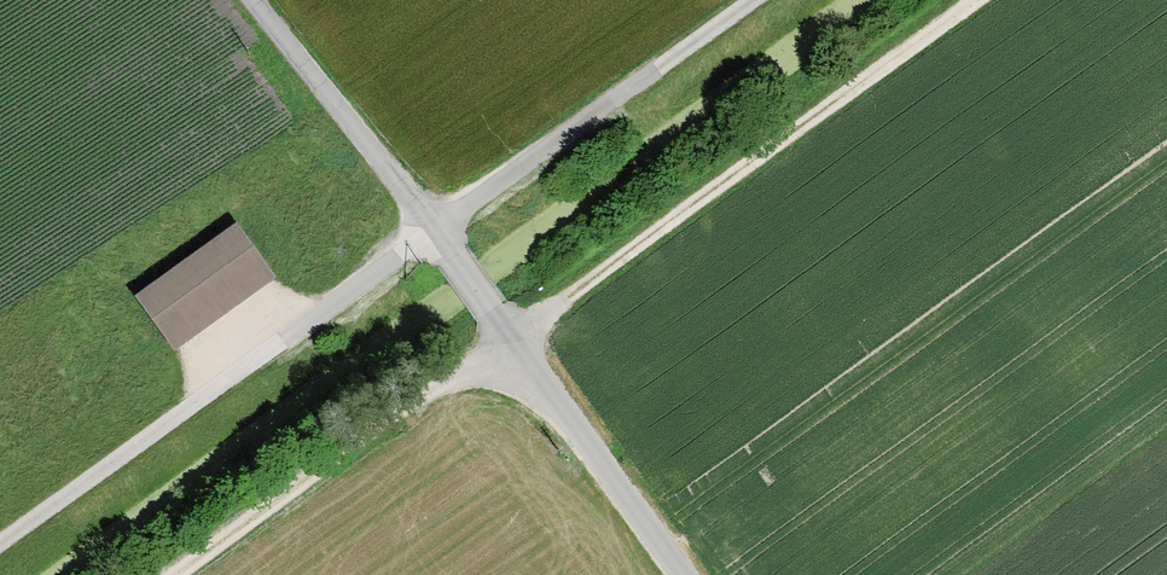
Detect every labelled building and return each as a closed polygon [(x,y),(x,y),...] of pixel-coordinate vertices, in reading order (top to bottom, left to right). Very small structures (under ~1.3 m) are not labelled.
[(168,340),(267,269),(237,227),(138,298),(168,340)]
